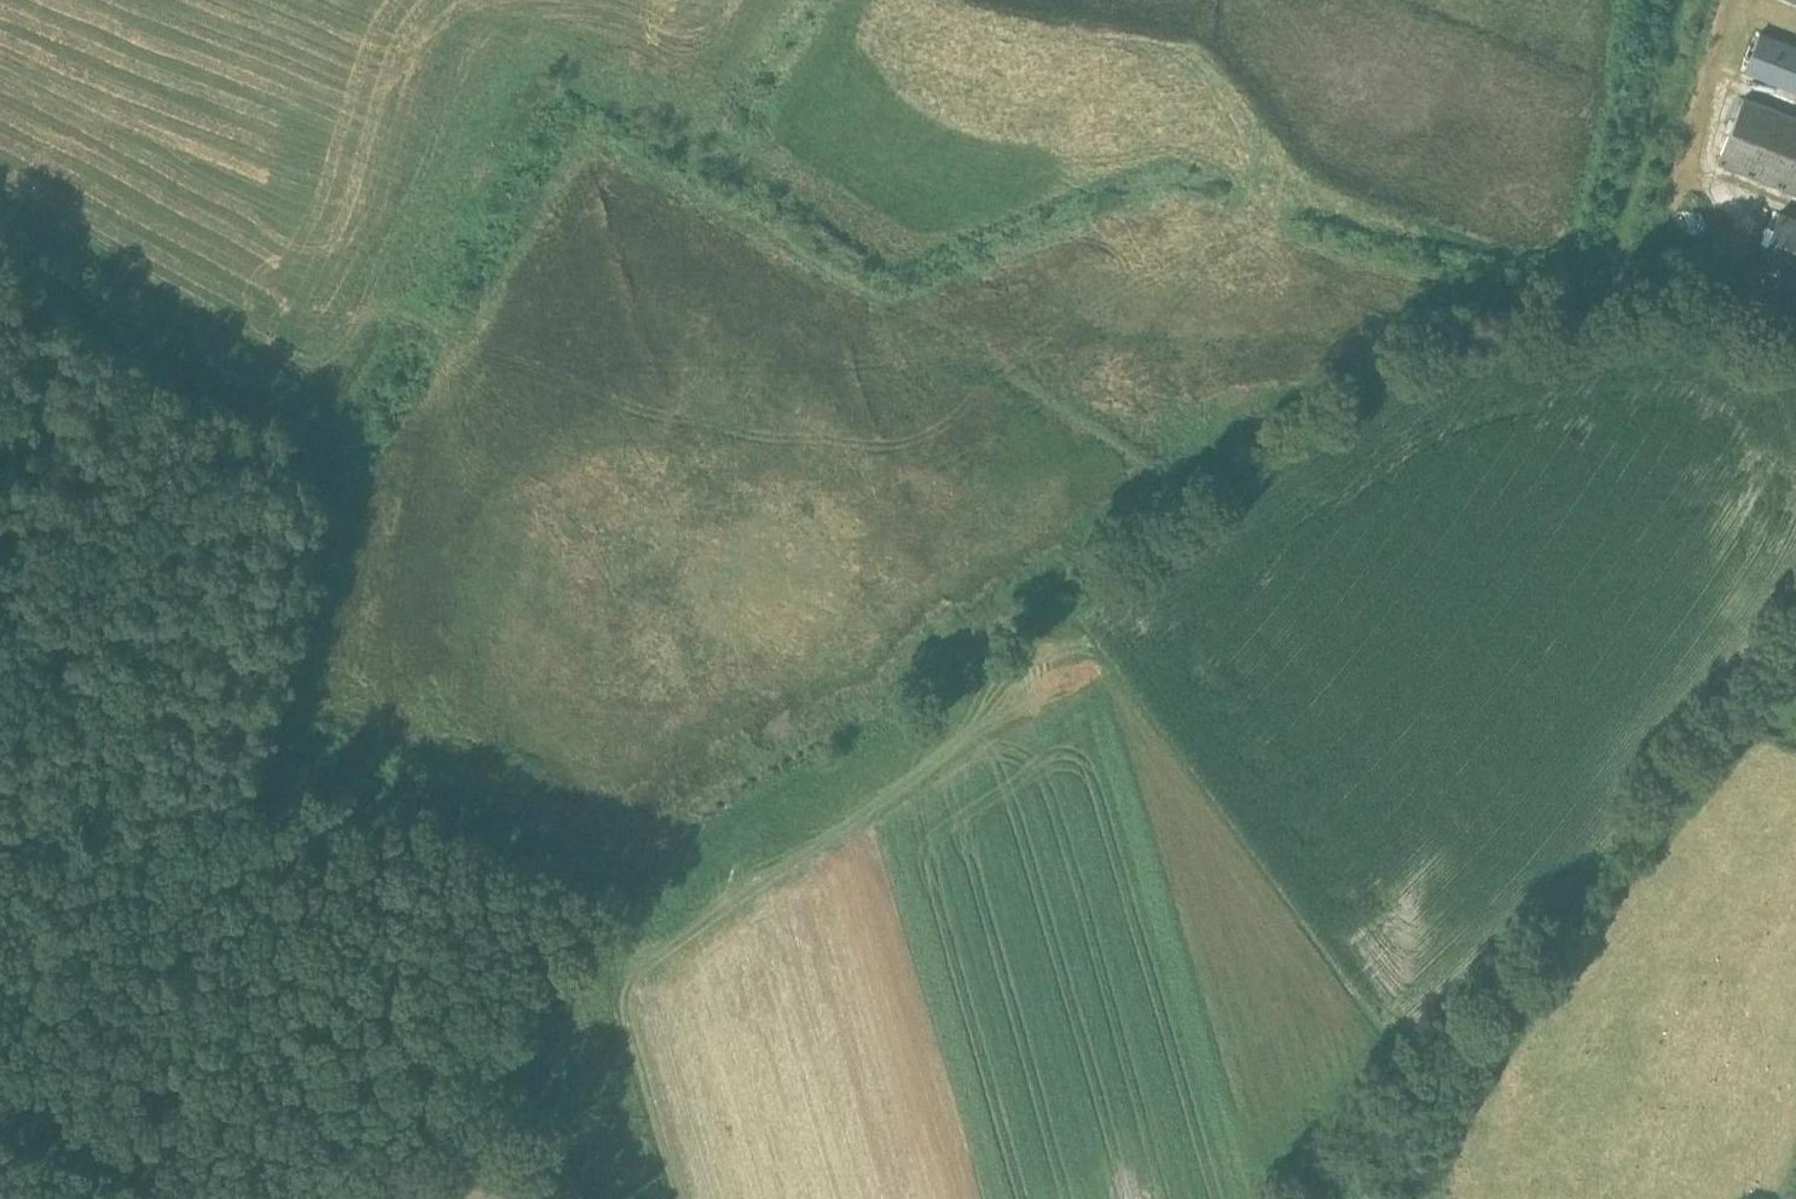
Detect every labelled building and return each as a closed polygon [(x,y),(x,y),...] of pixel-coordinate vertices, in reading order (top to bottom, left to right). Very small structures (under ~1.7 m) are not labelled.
[(1761,30),(1745,71),(1795,91),(1795,44),(1761,30)] [(1744,97),(1719,160),(1795,190),(1795,117),(1744,97)] [(1751,281),(1795,300),(1795,220),(1779,213),(1751,281)]
